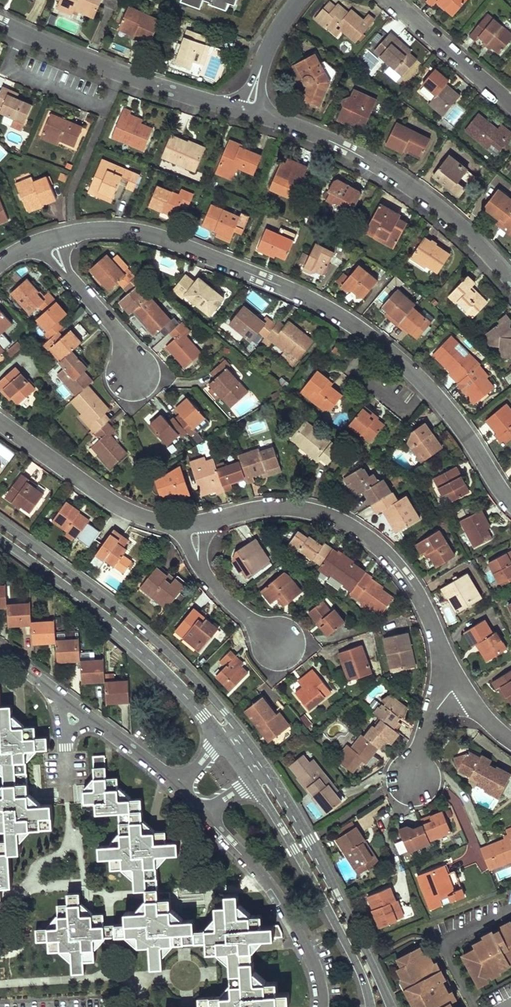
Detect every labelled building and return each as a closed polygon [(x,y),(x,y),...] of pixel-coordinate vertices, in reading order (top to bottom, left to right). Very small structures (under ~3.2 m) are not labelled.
[(60,6),(75,12),(76,10),(95,18),(103,0),(63,0),(60,6)] [(378,20),(371,14),(366,19),(354,8),(351,12),(341,2),(339,4),(335,0),(334,0),(317,18),(337,37),(344,30),(357,42),(378,20)] [(469,0),(430,0),(427,3),(433,9),(438,3),(454,17),(470,0),(469,0)] [(150,44),(161,22),(131,7),(120,29),(150,44)] [(488,16),(469,37),(476,43),(479,40),(497,57),(510,42),(510,37),(488,16)] [(208,36),(188,29),(175,63),(188,68),(191,60),(202,64),(209,45),(205,43),(208,36)] [(393,34),(376,51),(405,77),(421,59),(393,34)] [(332,81),(316,52),(292,65),(300,79),(304,77),(302,79),(302,81),(303,83),(304,85),(306,86),(308,86),(302,99),(321,107),(332,81)] [(429,105),(444,117),(460,98),(447,87),(451,83),(437,71),(424,87),(436,97),(429,105)] [(3,83),(0,91),(0,111),(14,117),(11,124),(22,128),(34,99),(18,92),(19,89),(3,83)] [(366,127),(377,101),(355,92),(353,97),(345,101),(343,105),(344,108),(338,121),(354,128),(357,123),(366,127)] [(111,135),(144,148),(153,126),(140,121),(142,118),(130,114),(131,112),(122,108),(111,135)] [(83,125),(51,112),(41,136),(58,142),(60,138),(75,144),(83,125)] [(490,150),(493,145),(502,151),(509,143),(508,142),(510,139),(510,134),(502,126),(497,133),(490,128),(492,125),(479,115),(467,130),(479,140),(478,141),(490,150)] [(430,140),(397,124),(387,145),(404,153),(405,150),(421,158),(430,140)] [(162,155),(195,168),(205,145),(172,131),(162,155)] [(242,143),(228,138),(215,171),(232,177),(236,165),(253,172),(260,154),(241,146),(242,143)] [(498,157),(502,151),(493,145),(490,150),(498,157)] [(281,161),(269,189),(278,193),(279,190),(289,194),(293,184),(299,186),(308,166),(287,157),(285,162),(281,161)] [(475,178),(450,158),(435,176),(460,196),(475,178)] [(140,177),(101,162),(89,195),(112,203),(121,180),(128,182),(126,189),(134,192),(140,177)] [(353,207),(362,192),(339,177),(334,179),(326,191),(328,192),(324,199),(331,203),(335,202),(341,206),(342,209),(347,213),(351,206),(353,207)] [(30,216),(59,201),(48,180),(35,186),(33,181),(17,189),(30,216)] [(157,186),(149,207),(176,217),(180,206),(187,209),(193,195),(180,190),(178,194),(157,186)] [(499,190),(485,208),(501,220),(499,222),(510,231),(510,199),(499,190)] [(10,219),(2,199),(0,200),(0,224),(10,219)] [(240,218),(211,206),(203,226),(217,232),(216,237),(230,242),(234,233),(242,236),(250,217),(242,213),(240,218)] [(397,219),(377,208),(364,233),(393,248),(404,227),(396,222),(397,219)] [(288,261),(296,242),(267,230),(259,250),(277,258),(278,256),(288,261)] [(448,256),(424,238),(411,257),(425,267),(426,266),(436,273),(448,256)] [(323,274),(335,250),(317,240),(310,254),(303,251),(298,261),(305,264),(303,269),(311,273),(313,269),(323,274)] [(124,288),(135,278),(126,268),(122,272),(107,255),(91,269),(109,290),(119,282),(124,288)] [(365,296),(378,280),(359,264),(349,276),(344,272),(336,282),(346,290),(353,290),(357,293),(357,297),(365,296)] [(222,298),(197,278),(193,283),(183,275),(170,291),(181,299),(184,296),(209,315),(222,298)] [(132,312),(149,298),(138,285),(143,281),(138,276),(135,278),(124,288),(129,293),(120,301),(130,314),(132,312)] [(466,278),(448,297),(472,319),(486,304),(469,289),(473,285),(466,278)] [(39,307),(44,313),(55,303),(47,293),(43,297),(27,279),(12,293),(31,314),(39,307)] [(398,329),(399,327),(414,309),(418,304),(399,289),(381,312),(386,316),(385,318),(398,329)] [(247,299),(263,311),(268,304),(252,292),(247,299)] [(169,333),(179,325),(173,318),(170,321),(149,298),(132,312),(144,325),(141,327),(151,338),(158,332),(164,338),(169,333)] [(44,334),(49,340),(58,333),(63,327),(58,322),(66,315),(55,303),(44,313),(36,320),(46,332),(44,334)] [(265,337),(274,326),(265,318),(262,322),(243,307),(229,324),(251,342),(259,332),(265,337)] [(432,324),(414,309),(399,327),(410,336),(411,335),(418,341),(432,324)] [(0,311),(0,348),(3,351),(10,345),(1,334),(12,325),(0,311)] [(504,316),(497,321),(498,323),(483,335),(491,346),(498,347),(498,353),(501,356),(510,357),(510,328),(509,328),(510,324),(504,316)] [(287,325),(280,319),(274,326),(265,337),(264,338),(270,344),(272,341),(284,351),(281,355),(294,365),(314,341),(290,321),(287,325)] [(185,367),(201,353),(186,335),(191,332),(182,322),(179,325),(169,333),(174,339),(167,345),(185,367)] [(62,337),(58,333),(49,340),(43,346),(49,352),(47,354),(57,365),(61,362),(72,352),(81,344),(70,331),(62,337)] [(481,364),(451,336),(433,355),(452,373),(449,375),(458,384),(480,365),(481,364)] [(10,360),(21,349),(17,344),(5,355),(10,360)] [(345,351),(337,345),(332,351),(341,358),(345,351)] [(76,397),(87,387),(92,383),(76,366),(81,362),(72,352),(61,362),(66,368),(57,376),(76,397)] [(231,365),(225,358),(210,372),(214,378),(208,383),(212,387),(208,390),(216,399),(220,396),(230,407),(249,391),(240,381),(241,380),(229,367),(231,365)] [(497,385),(480,365),(458,384),(474,404),(497,385)] [(16,369),(0,382),(0,390),(10,401),(13,399),(19,406),(36,391),(16,369)] [(330,379),(318,369),(301,391),(324,409),(333,407),(343,394),(327,382),(330,379)] [(107,423),(110,420),(104,413),(108,410),(87,387),(76,397),(71,401),(82,414),(79,416),(95,434),(107,423)] [(182,417),(176,422),(186,433),(196,443),(201,439),(194,431),(198,427),(200,430),(203,430),(207,426),(207,423),(203,419),(204,418),(186,399),(175,409),(182,417)] [(505,403),(484,420),(495,434),(493,435),(501,445),(510,437),(510,410),(505,403)] [(378,416),(364,405),(348,424),(369,441),(383,424),(376,419),(378,416)] [(186,433),(176,422),(175,421),(170,425),(161,414),(149,425),(167,444),(178,434),(181,437),(186,433)] [(326,465),(339,450),(305,422),(291,439),(318,462),(320,460),(326,465)] [(443,445),(425,422),(413,431),(410,444),(424,461),(443,445)] [(114,432),(107,423),(95,434),(99,439),(90,447),(109,468),(125,453),(110,436),(114,432)] [(258,449),(236,456),(238,462),(244,481),(245,483),(252,481),(251,476),(259,473),(261,477),(280,471),(272,447),(259,452),(258,449)] [(223,491),(223,490),(215,466),(213,460),(206,462),(204,458),(188,463),(199,497),(215,491),(216,494),(223,491)] [(230,485),(244,481),(238,462),(230,465),(229,461),(215,466),(223,490),(231,488),(230,485)] [(469,490),(456,465),(434,477),(443,493),(448,491),(453,500),(469,490)] [(372,505),(391,493),(382,479),(376,482),(371,474),(367,477),(362,468),(360,469),(358,467),(344,476),(356,496),(363,491),(372,505)] [(187,496),(179,468),(163,478),(164,484),(156,486),(159,497),(178,499),(187,496)] [(30,482),(22,476),(6,498),(21,510),(23,507),(32,514),(45,497),(28,484),(30,482)] [(391,493),(372,505),(377,514),(385,510),(390,518),(388,519),(393,528),(396,526),(398,531),(418,518),(405,495),(397,500),(392,492),(391,493)] [(80,514),(66,504),(53,522),(78,541),(89,525),(78,517),(80,514)] [(490,526),(480,507),(459,519),(474,545),(490,536),(485,528),(490,526)] [(454,555),(439,528),(414,542),(420,553),(422,552),(426,559),(430,557),(436,566),(454,555)] [(129,543),(113,532),(90,563),(99,569),(104,562),(105,563),(107,562),(123,574),(131,563),(123,557),(127,552),(124,549),(129,543)] [(298,533),(286,549),(296,557),(298,554),(311,564),(313,561),(321,567),(332,551),(324,545),(322,548),(309,539),(307,541),(298,533)] [(271,562),(256,541),(237,553),(235,563),(241,573),(244,571),(248,578),(271,562)] [(509,550),(487,561),(500,584),(510,578),(510,554),(509,550)] [(332,551),(321,567),(319,570),(328,577),(330,575),(344,585),(343,586),(352,592),(364,575),(352,566),(356,561),(344,552),(340,557),(332,551)] [(168,580),(158,571),(140,590),(160,608),(166,601),(170,606),(186,589),(176,580),(170,587),(165,583),(168,580)] [(480,597),(465,572),(440,588),(455,612),(480,597)] [(261,592),(271,605),(281,597),(287,606),(302,594),(288,577),(283,574),(261,592)] [(364,575),(352,592),(349,596),(372,613),(374,611),(380,616),(392,600),(377,589),(378,587),(371,582),(372,581),(364,575)] [(8,608),(7,587),(0,587),(0,611),(8,610),(8,608)] [(345,624),(335,611),(331,614),(323,603),(309,614),(318,625),(319,624),(329,637),(345,624)] [(9,630),(33,629),(33,626),(32,607),(8,608),(8,610),(9,630)] [(199,651),(217,630),(193,610),(175,631),(199,651)] [(491,632),(482,619),(462,631),(471,646),(473,645),(484,661),(505,648),(494,631),(491,632)] [(58,647),(58,644),(57,625),(33,626),(33,629),(34,648),(58,647)] [(414,668),(407,634),(384,639),(391,673),(414,668)] [(59,667),(83,666),(83,663),(82,643),(58,644),(58,647),(59,667)] [(373,674),(363,646),(340,654),(346,670),(351,668),(355,680),(373,674)] [(239,655),(233,649),(219,663),(224,668),(216,676),(232,693),(250,676),(234,660),(239,655)] [(107,687),(107,684),(106,662),(83,663),(83,666),(84,688),(107,687)] [(493,680),(503,697),(507,694),(510,701),(510,669),(493,680)] [(296,695),(309,712),(332,694),(316,674),(300,686),(302,690),(296,695)] [(131,706),(129,683),(107,684),(107,687),(108,707),(131,706)] [(5,772),(6,785),(0,792),(0,830),(8,830),(9,841),(0,842),(0,899),(0,887),(11,886),(10,853),(21,852),(20,839),(30,829),(52,827),(51,805),(40,805),(28,793),(27,759),(35,749),(48,748),(47,738),(37,737),(36,727),(25,727),(13,716),(13,706),(2,706),(0,685),(0,768),(5,772)] [(381,719),(396,732),(402,725),(396,720),(401,715),(405,719),(408,711),(390,695),(382,700),(387,704),(382,710),(380,708),(375,715),(381,719)] [(276,715),(263,697),(247,710),(270,740),(289,726),(279,713),(276,715)] [(381,719),(366,737),(379,748),(383,751),(389,744),(390,745),(399,735),(396,732),(381,719)] [(366,737),(364,735),(352,749),(349,746),(337,760),(353,773),(362,761),(365,764),(379,748),(366,737)] [(480,758),(467,751),(465,754),(453,759),(457,770),(478,780),(476,784),(485,788),(484,790),(500,798),(510,775),(510,773),(490,763),(491,760),(481,755),(480,758)] [(309,763),(303,756),(290,767),(299,777),(298,778),(313,797),(311,799),(316,805),(318,803),(327,813),(344,799),(312,760),(309,763)] [(105,757),(94,757),(95,779),(85,791),(86,802),(97,802),(97,812),(120,812),(121,832),(109,846),(100,846),(100,857),(111,857),(112,868),(123,867),(135,877),(136,889),(158,888),(157,864),(167,853),(178,853),(177,842),(167,842),(165,831),(154,832),(143,822),(141,799),(129,800),(118,790),(117,778),(106,778),(105,757)] [(434,821),(423,825),(430,843),(453,833),(444,812),(432,816),(434,821)] [(378,862),(351,822),(332,835),(359,875),(378,862)] [(430,843),(423,825),(412,830),(405,827),(399,829),(408,851),(430,843)] [(504,831),(507,837),(479,849),(488,869),(510,860),(510,828),(504,831)] [(451,874),(447,864),(419,876),(430,904),(463,890),(456,872),(451,874)] [(378,927),(403,917),(391,888),(369,897),(374,911),(372,911),(378,927)] [(105,937),(104,915),(93,915),(81,902),(80,893),(69,894),(70,905),(58,906),(59,928),(37,930),(38,940),(49,940),(50,951),(59,951),(73,961),(74,972),(85,972),(85,961),(95,959),(94,938),(105,937)] [(278,1005),(289,1004),(288,993),(278,993),(277,982),(268,983),(253,969),(252,952),(265,938),(274,937),(273,926),(263,927),(261,916),(250,916),(239,908),(238,895),(226,895),(227,906),(216,907),(216,918),(206,931),(207,952),(218,951),(231,963),(233,996),(199,998),(199,1006),(276,1006),(278,1005)] [(171,910),(170,899),(159,899),(148,900),(138,912),(127,913),(127,924),(116,925),(117,936),(124,935),(140,946),(150,945),(152,967),(163,966),(162,944),(195,942),(195,931),(193,920),(183,921),(171,910)] [(510,920),(501,925),(503,928),(493,934),(491,930),(483,935),(485,938),(474,944),(476,948),(463,955),(479,985),(487,981),(485,977),(490,975),(492,978),(500,974),(498,970),(510,963),(510,922),(510,920)] [(420,947),(398,959),(402,967),(397,970),(403,981),(400,983),(409,1000),(412,999),(415,1003),(412,1005),(413,1006),(453,1006),(450,1002),(456,999),(452,991),(449,993),(438,972),(441,971),(437,963),(434,964),(428,954),(424,956),(420,947)]
